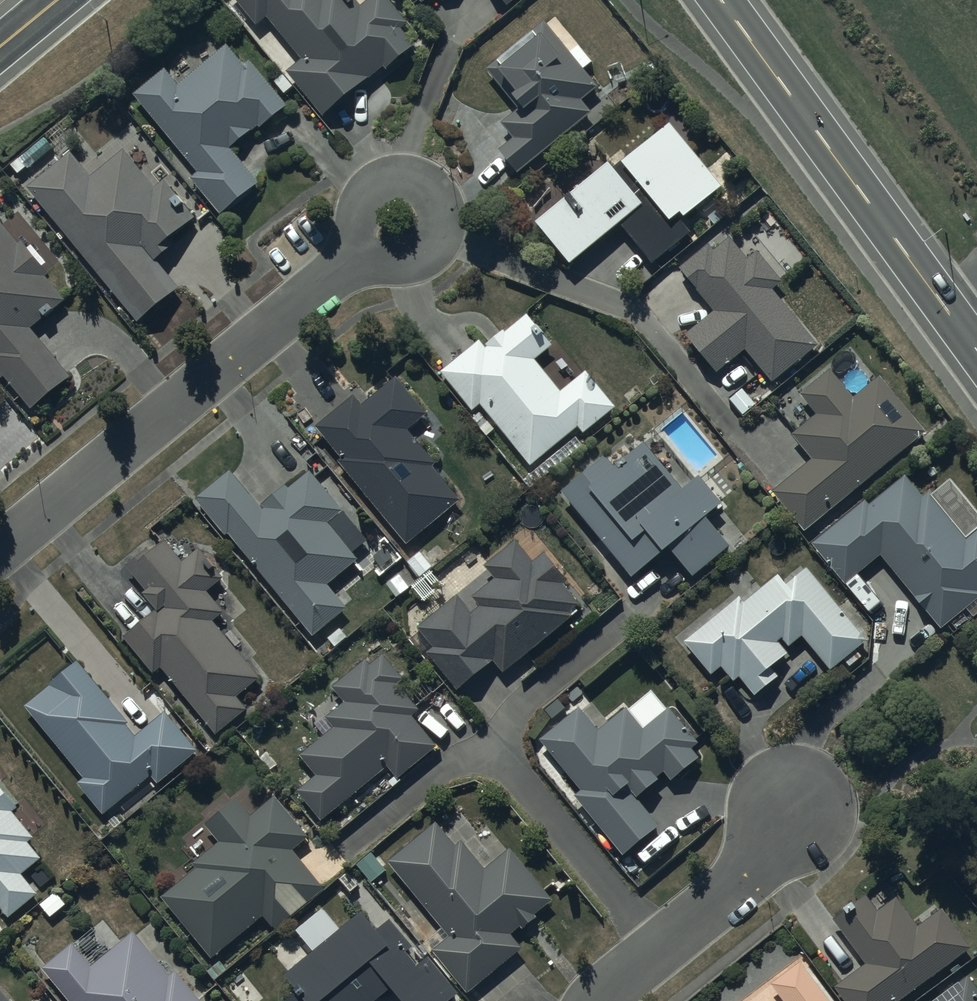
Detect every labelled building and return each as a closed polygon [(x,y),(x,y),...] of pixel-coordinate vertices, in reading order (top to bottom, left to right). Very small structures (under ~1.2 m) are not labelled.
[(258,25),(269,16),(302,57),(288,69),(322,112),(383,65),(385,68),(414,44),(398,26),(405,20),(389,0),(366,0),(360,5),(355,0),(237,0),(258,25)] [(596,84),(543,20),(484,69),(517,109),(502,122),(513,136),(498,148),(517,171),(591,110),(580,97),(596,84)] [(165,67),(135,92),(200,171),(192,177),(221,213),(260,181),(231,146),(259,122),(262,126),(287,104),(252,62),(247,66),(228,43),(179,83),(165,67)] [(621,151),(607,162),(534,221),(570,263),(619,222),(653,263),(691,231),(677,215),(681,211),(684,214),(722,186),(669,122),(626,158),(621,151)] [(71,150),(28,186),(139,321),(180,287),(156,258),(174,244),(170,238),(196,217),(164,178),(155,186),(124,148),(92,175),(71,150)] [(2,378),(5,375),(32,408),(71,374),(31,327),(65,298),(44,273),(47,270),(24,238),(18,243),(1,220),(0,221),(0,376),(2,378)] [(781,279),(756,249),(747,257),(728,235),(712,249),(707,244),(679,268),(713,309),(684,334),(716,372),(745,349),(772,381),(818,342),(772,287),(781,279)] [(478,339),(440,370),(473,409),(479,403),(531,465),(577,426),(583,433),(615,406),(585,370),(561,391),(534,359),(552,344),(526,313),(505,330),(503,327),(483,345),(478,339)] [(773,489),(807,529),(924,431),(877,376),(853,397),(829,369),(801,393),(817,412),(792,433),(812,456),(773,489)] [(353,395),(316,425),(339,455),(336,458),(404,543),(458,500),(431,466),(435,462),(406,426),(425,411),(397,376),(361,405),(353,395)] [(605,453),(562,489),(632,574),(667,545),(692,575),(729,545),(704,515),(720,502),(698,475),(683,487),(645,441),(615,466),(605,453)] [(229,469),(194,498),(223,534),(227,531),(312,635),(345,608),(324,582),(356,556),(327,521),(342,509),(310,470),(287,488),(283,484),(258,504),(229,469)] [(812,541),(844,582),(880,553),(940,627),(976,597),(976,525),(967,533),(931,489),(923,495),(906,475),(870,504),(866,498),(812,541)] [(261,676),(213,618),(224,609),(207,588),(223,575),(200,547),(183,561),(165,539),(151,550),(147,546),(127,563),(147,588),(143,591),(158,608),(125,636),(155,672),(163,665),(218,732),(248,707),(238,695),(261,676)] [(457,594),(418,626),(435,645),(426,653),(456,688),(492,658),(503,672),(572,614),(568,610),(578,602),(561,582),(565,578),(543,551),(533,560),(515,539),(484,565),(494,577),(472,595),(478,604),(470,610),(457,594)] [(739,595),(684,640),(711,673),(721,665),(733,679),(739,675),(754,693),(777,674),(770,666),(787,652),(778,640),(782,636),(789,645),(802,635),(830,669),(843,659),(848,665),(861,655),(855,649),(867,640),(805,564),(785,581),(777,573),(743,601),(739,595)] [(333,727),(299,753),(316,774),(296,789),(319,819),(387,766),(395,776),(435,745),(411,714),(417,709),(397,682),(402,679),(382,654),(370,664),(367,659),(332,686),(345,702),(325,717),(333,727)] [(79,661),(25,704),(84,777),(78,781),(104,813),(153,773),(159,780),(197,749),(166,711),(135,736),(124,722),(127,720),(79,661)] [(578,706),(539,739),(580,789),(573,795),(622,854),(658,824),(636,797),(658,778),(656,775),(664,769),(671,778),(697,757),(691,749),(698,743),(669,707),(643,728),(625,706),(597,729),(578,706)] [(10,917),(39,892),(24,874),(42,859),(28,842),(36,836),(14,810),(19,806),(0,784),(0,905),(10,917)] [(197,866),(162,896),(212,957),(263,914),(276,929),(324,889),(290,849),(308,833),(275,795),(253,815),(237,796),(205,824),(220,841),(194,862),(197,866)] [(436,822),(388,861),(448,935),(431,948),(467,993),(522,949),(509,933),(519,925),(522,929),(536,918),(532,913),(550,899),(509,848),(484,868),(460,838),(454,843),(436,822)] [(865,893),(832,918),(850,942),(836,953),(848,969),(862,959),(864,962),(832,985),(844,1000),(896,1000),(970,946),(941,908),(917,926),(895,897),(877,910),(865,893)] [(283,973),(296,989),(281,1000),(371,1000),(390,985),(403,1000),(446,1000),(457,992),(427,956),(419,962),(411,952),(418,946),(393,915),(375,929),(360,911),(283,973)] [(134,932),(92,966),(73,943),(42,968),(70,1000),(202,1000),(177,971),(171,976),(134,932)] [(801,960),(770,982),(784,1000),(831,1000),(801,960)] [(967,976),(933,1000),(976,1000),(976,989),(967,976)] [(0,986),(0,1000),(14,1000),(1,985),(0,986)]
